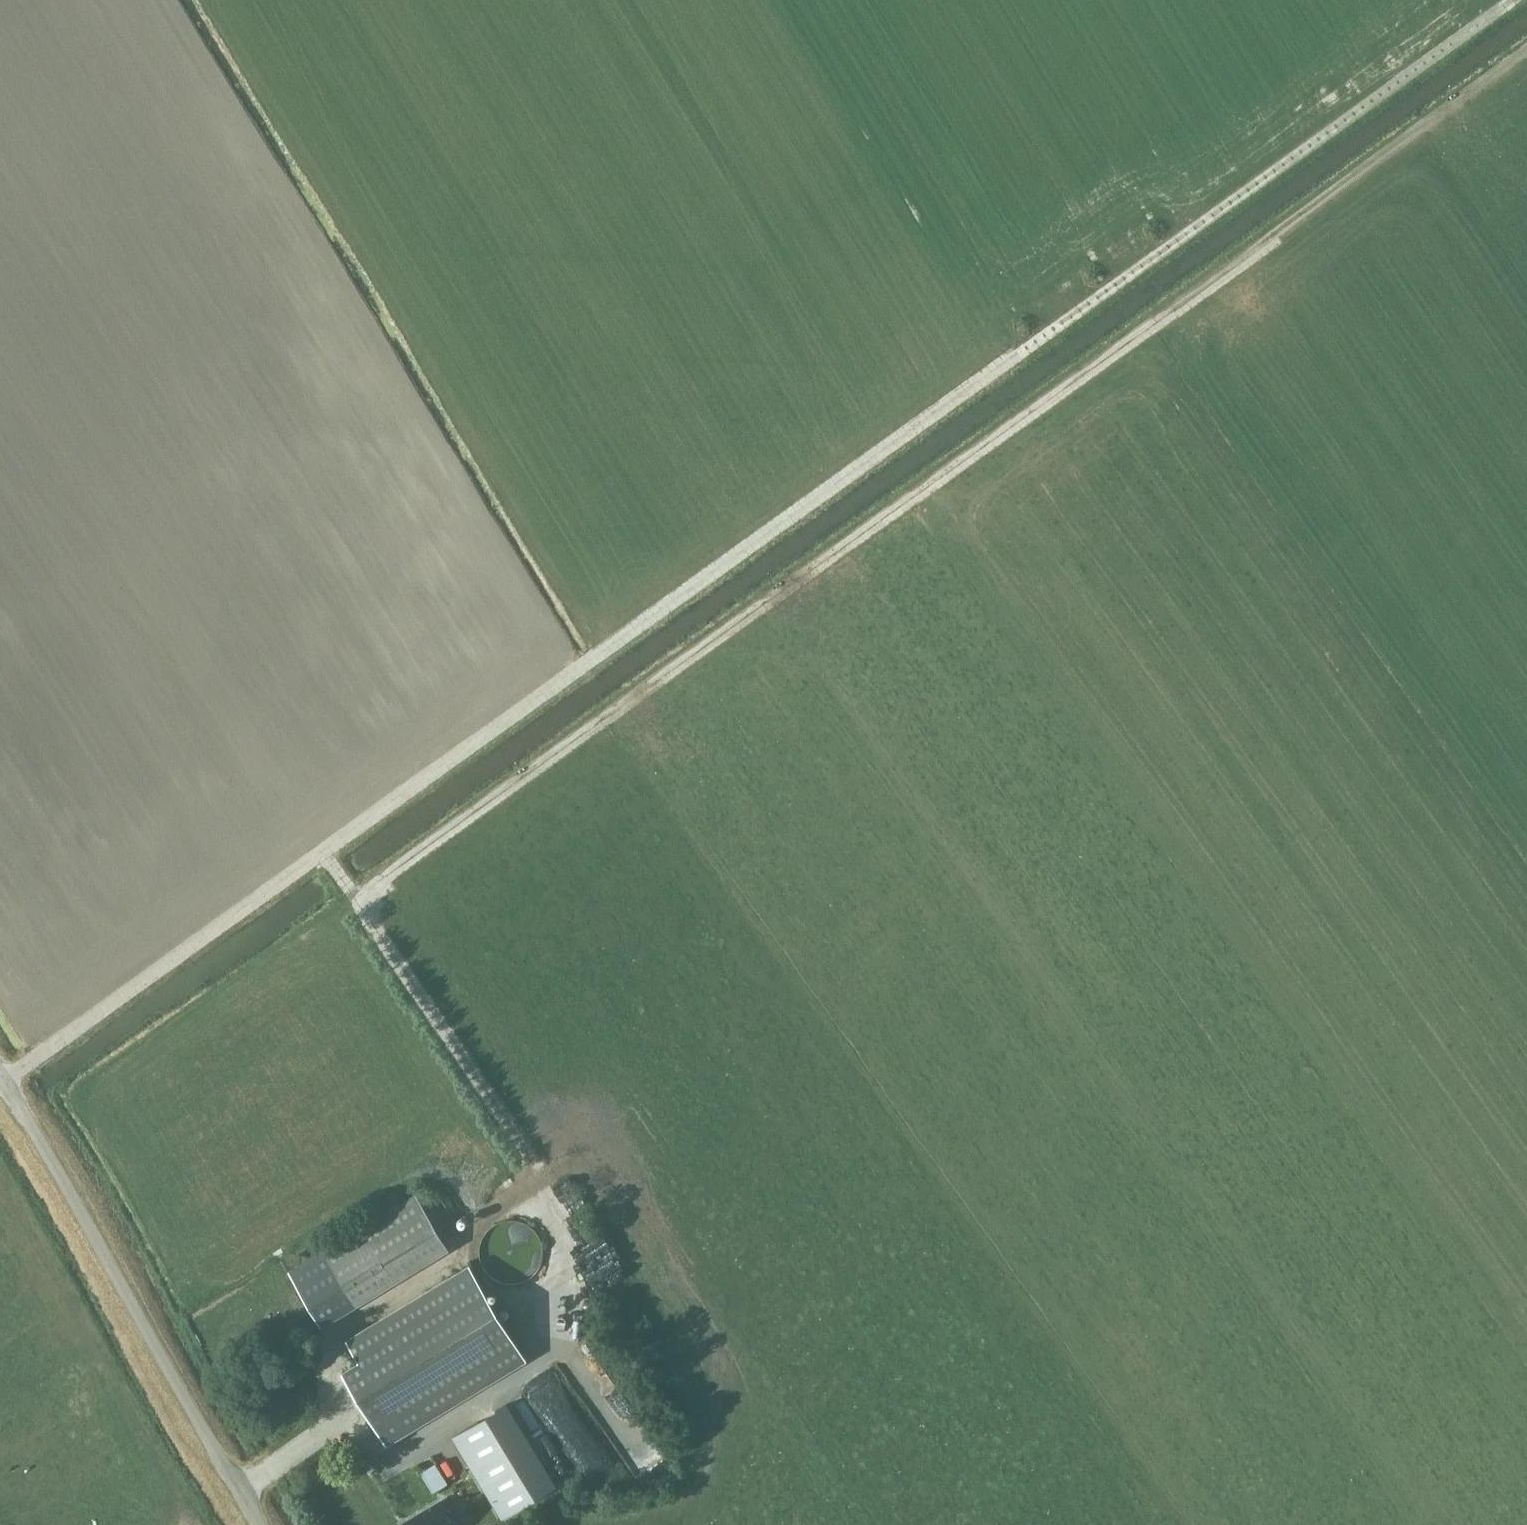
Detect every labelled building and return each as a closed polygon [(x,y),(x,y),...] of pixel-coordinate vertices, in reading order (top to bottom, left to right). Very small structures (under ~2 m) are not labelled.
[(416,1194),(288,1271),(322,1326),(449,1249),(416,1194)] [(387,1443),(526,1359),(469,1265),(347,1338),(360,1359),(342,1369),(387,1443)] [(507,1403),(452,1437),(501,1518),(556,1485),(507,1403)] [(442,1501),(402,1524),(403,1524),(456,1524),(442,1501)]
